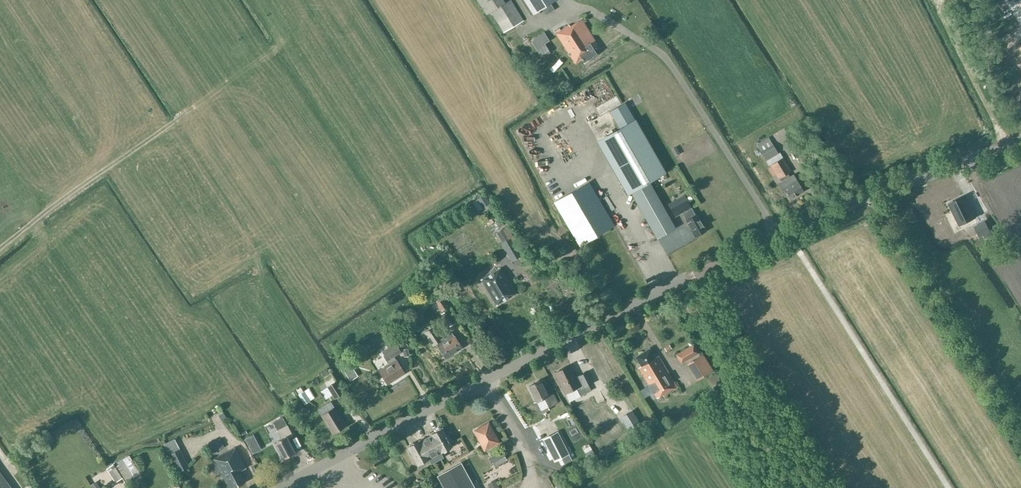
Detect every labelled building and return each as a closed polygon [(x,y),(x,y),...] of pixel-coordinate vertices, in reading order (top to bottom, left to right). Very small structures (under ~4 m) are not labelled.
[(488,14),(491,11),(505,3),(503,0),(477,0),(486,15),(488,14)] [(491,11),(504,32),(523,20),(511,0),(509,0),(505,3),(491,11)] [(556,0),(524,0),(533,15),(556,0)] [(595,41),(581,19),(570,26),(569,25),(560,31),(559,28),(557,30),(558,32),(556,33),(575,64),(582,60),(584,63),(597,55),(593,48),(597,46),(594,42),(595,41)] [(549,41),(544,32),(530,40),(541,58),(550,53),(545,44),(549,41)] [(602,110),(624,99),(621,93),(599,103),(602,110)] [(619,128),(597,141),(627,193),(627,194),(631,192),(656,238),(675,227),(649,182),(665,173),(634,119),(625,103),(609,112),(619,128)] [(550,121),(564,112),(559,104),(545,113),(550,121)] [(760,152),(766,161),(778,153),(773,144),(769,137),(756,145),(760,152)] [(566,153),(569,146),(563,143),(560,151),(566,153)] [(788,200),(803,191),(793,175),(790,177),(788,174),(791,172),(783,157),(770,165),(772,167),(768,169),(773,177),(776,175),(779,179),(781,182),(779,183),(788,200)] [(666,173),(659,177),(663,183),(669,179),(666,173)] [(588,182),(554,203),(579,246),(614,226),(588,182)] [(686,220),(695,237),(706,231),(696,214),(695,215),(691,208),(691,207),(686,200),(684,196),(673,202),(668,205),(675,217),(682,213),(686,220)] [(975,218),(964,196),(949,204),(960,225),(975,218)] [(975,228),(979,237),(990,232),(986,223),(975,228)] [(496,233),(502,244),(512,261),(521,256),(511,238),(510,239),(503,229),(496,233)] [(496,305),(515,294),(500,268),(481,280),(496,305)] [(447,308),(443,300),(437,303),(441,311),(447,308)] [(449,326),(455,322),(447,310),(442,314),(449,326)] [(446,358),(462,347),(455,337),(451,332),(441,339),(434,327),(425,334),(433,345),(436,343),(446,358)] [(401,353),(393,339),(386,343),(388,348),(382,352),(383,354),(382,355),(386,362),(390,359),(392,363),(379,371),(387,384),(404,373),(396,360),(394,357),(401,353)] [(674,346),(672,343),(669,344),(664,347),(667,351),(672,348),(671,347),(674,346)] [(699,353),(693,344),(675,354),(681,364),(699,353)] [(678,388),(661,360),(659,360),(657,357),(655,358),(649,349),(635,357),(641,366),(639,368),(657,398),(663,395),(663,396),(678,388)] [(713,370),(702,354),(695,358),(706,375),(713,370)] [(351,366),(344,370),(350,380),(357,376),(351,366)] [(569,366),(555,373),(569,402),(591,391),(588,385),(592,383),(587,372),(576,378),(569,366)] [(344,394),(336,381),(327,387),(335,399),(344,394)] [(540,381),(529,386),(537,401),(533,403),(540,417),(550,412),(548,408),(558,403),(553,393),(547,395),(540,381)] [(600,390),(594,393),(597,401),(604,398),(600,390)] [(309,401),(304,392),(299,395),(304,404),(309,401)] [(333,434),(346,426),(334,407),(332,409),(328,404),(319,410),(322,415),(321,416),(333,434)] [(563,411),(551,418),(558,431),(571,423),(563,411)] [(621,417),(630,433),(641,426),(631,411),(621,417)] [(283,459),(295,453),(287,439),(293,436),(287,425),(282,417),(273,422),(277,430),(277,431),(282,439),(274,443),(283,459)] [(481,444),(484,450),(499,443),(488,423),(477,429),(479,433),(478,434),(483,444),(481,444)] [(431,436),(426,439),(437,461),(443,458),(441,453),(452,447),(450,443),(452,442),(449,436),(446,437),(442,428),(430,435),(431,436)] [(557,433),(543,440),(555,463),(569,456),(557,433)] [(189,467),(174,439),(163,444),(169,455),(170,455),(179,472),(189,467)] [(431,464),(437,461),(426,439),(420,442),(419,441),(408,447),(418,466),(429,460),(431,464)] [(222,448),(218,441),(208,445),(212,453),(222,448)] [(215,462),(211,463),(211,466),(215,473),(217,473),(220,471),(229,487),(234,487),(245,482),(239,471),(246,468),(235,448),(213,459),(215,462)] [(494,466),(507,460),(503,453),(490,459),(494,466)] [(134,477),(123,458),(117,462),(118,465),(116,466),(126,482),(134,477)] [(461,463),(438,476),(444,487),(474,487),(461,463)] [(123,478),(113,464),(106,469),(115,483),(123,478)] [(6,482),(0,474),(0,487),(11,487),(6,482)] [(387,484),(389,478),(377,474),(375,480),(387,484)] [(97,481),(101,487),(106,484),(102,478),(97,481)] [(495,479),(487,484),(489,487),(500,487),(495,479)]
